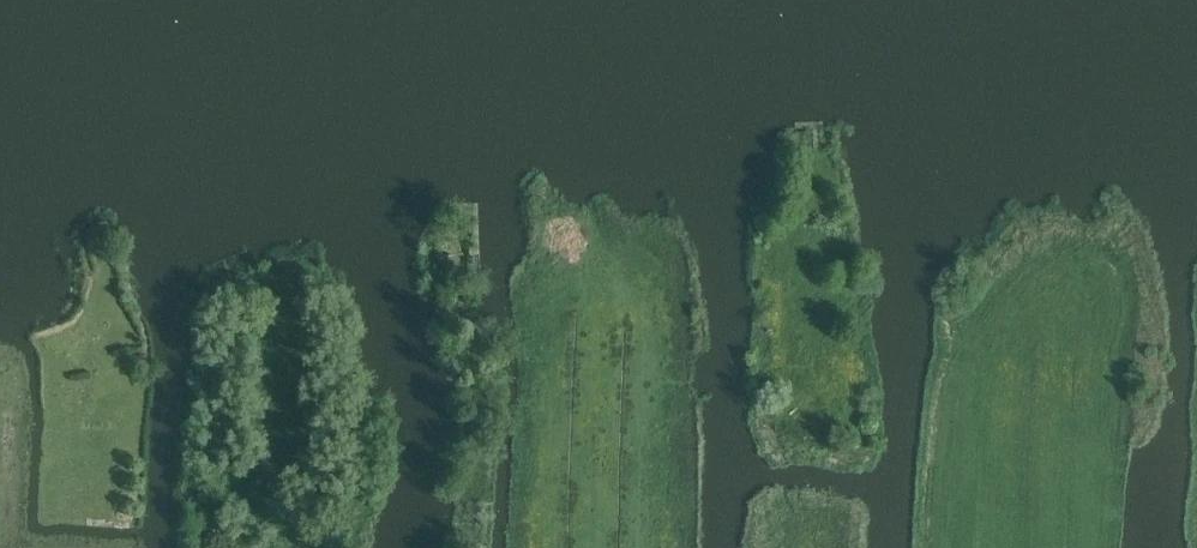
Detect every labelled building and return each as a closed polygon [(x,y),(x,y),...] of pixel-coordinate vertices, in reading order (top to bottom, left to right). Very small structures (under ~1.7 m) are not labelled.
[(455,256),(444,256),(445,267),(456,267),(455,256)]
